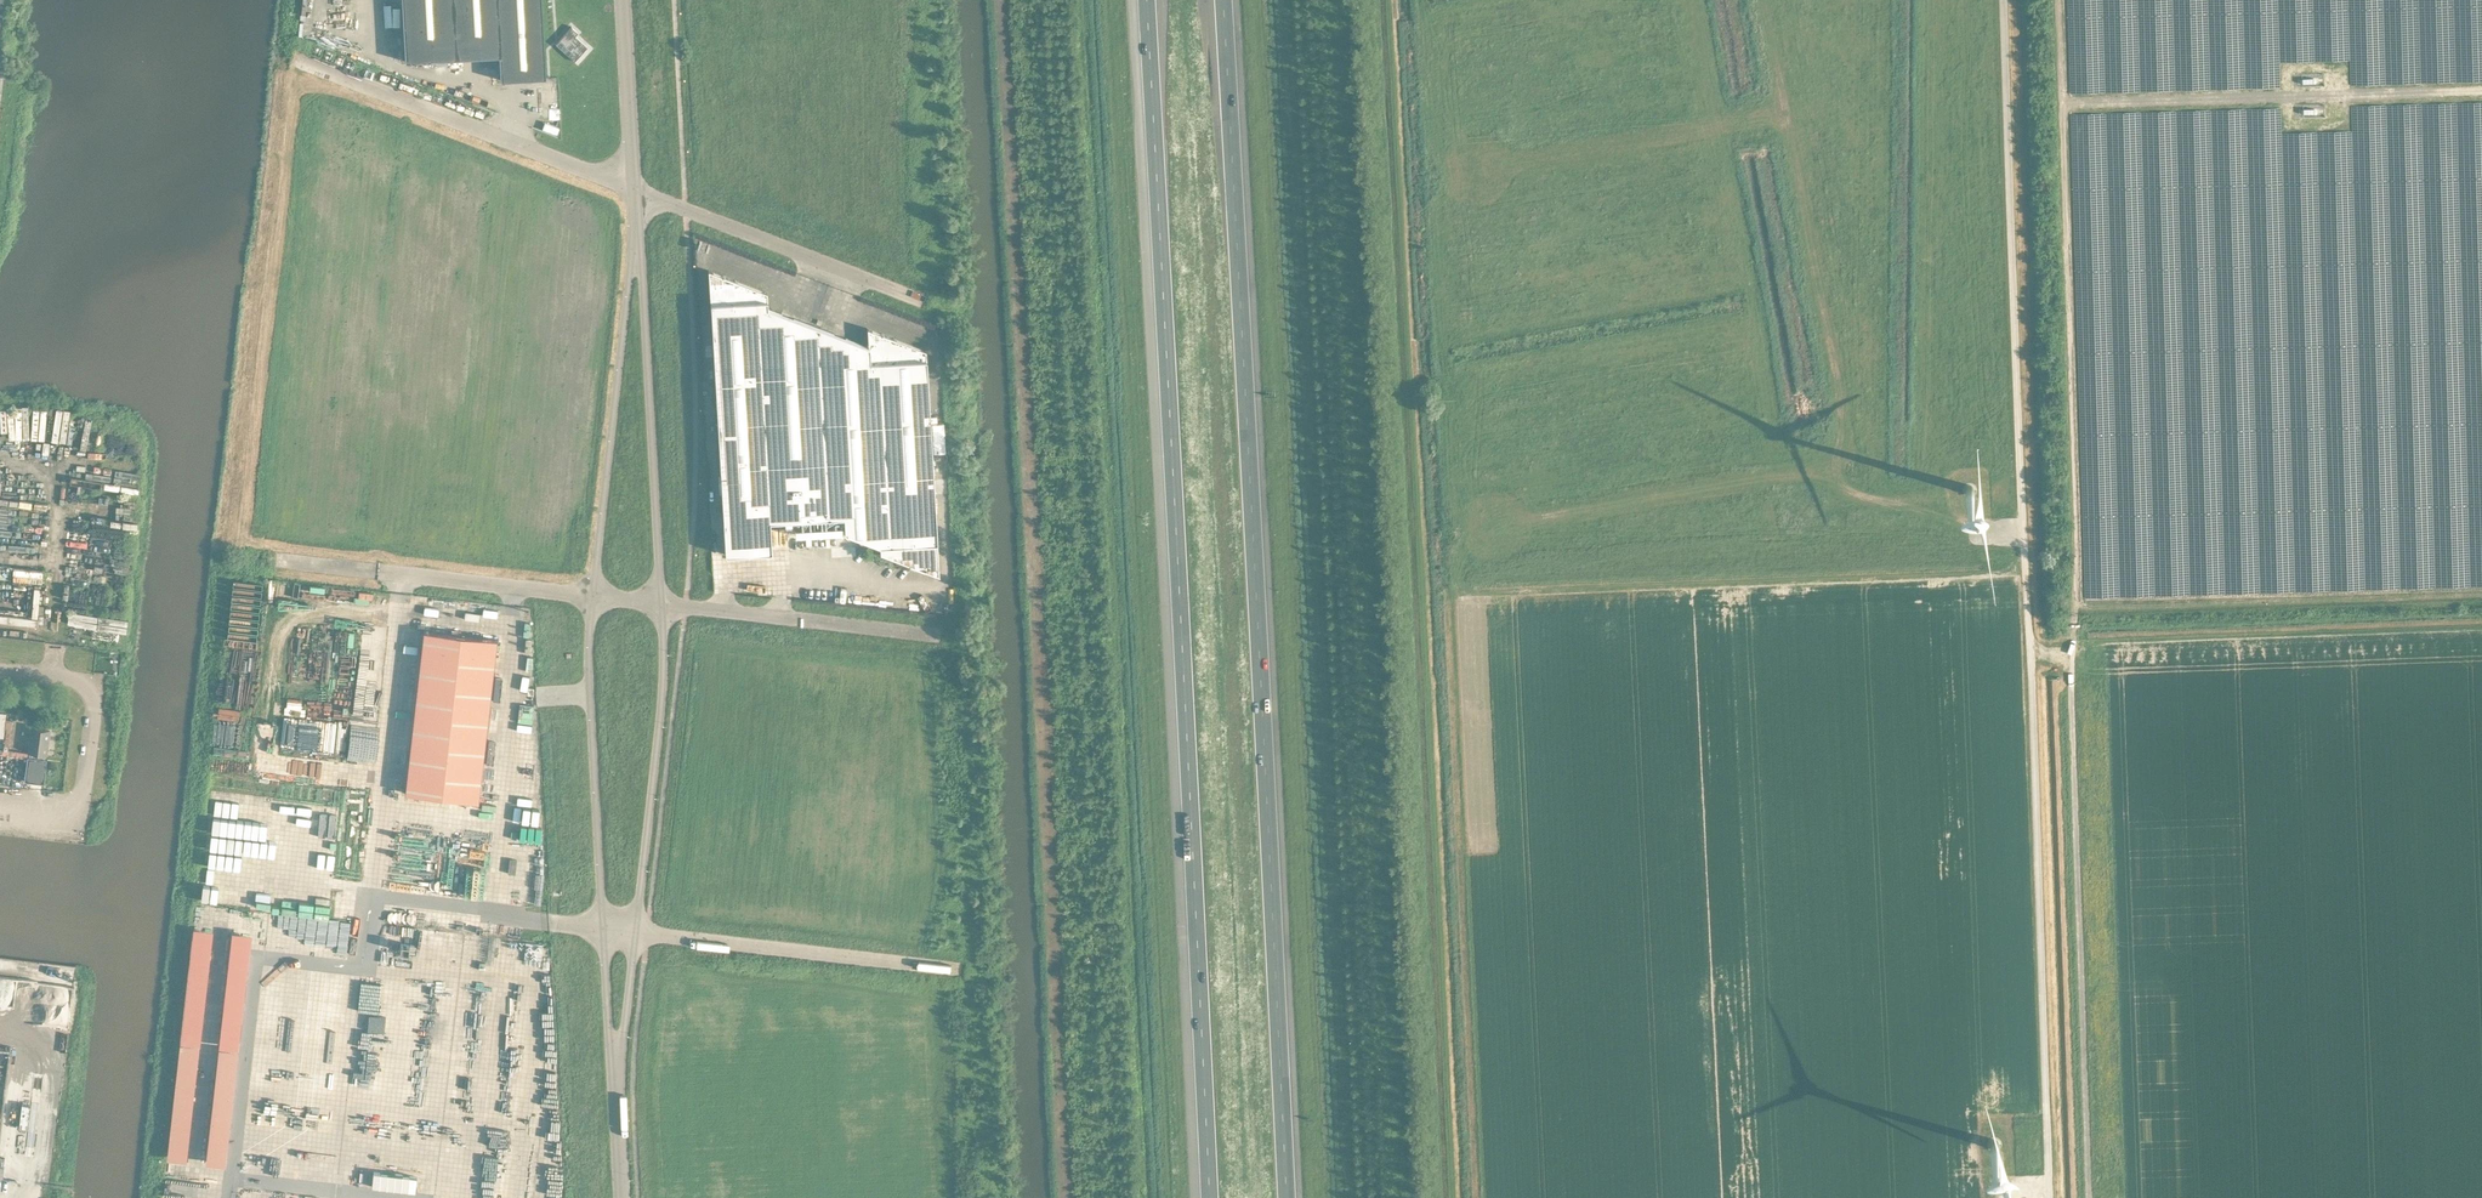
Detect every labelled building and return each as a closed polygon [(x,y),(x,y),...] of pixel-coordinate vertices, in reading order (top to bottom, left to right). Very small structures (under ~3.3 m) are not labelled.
[(499,60),(500,85),(545,82),(541,0),(401,0),(405,66),(499,60)] [(578,37),(572,32),(572,31),(571,31),(559,44),(555,49),(574,66),(582,57),(587,52),(587,51),(575,40),(578,37)] [(710,308),(725,559),(771,556),(769,525),(843,521),(844,537),(880,550),(880,558),(939,580),(926,355),(867,332),(868,350),(767,312),(767,305),(767,297),(708,274),(710,308)] [(1972,498),(1973,497),(1974,496),(1974,495),(1974,494),(1974,493),(1974,492),(1973,490),(1972,490),(1970,489),(1969,489),(1968,489),(1967,489),(1966,490),(1965,491),(1964,492),(1964,494),(1964,495),(1965,497),(1966,498),(1967,498),(1968,499),(1969,499),(1970,499),(1972,498)] [(405,798),(478,806),(496,644),(424,636),(405,798)] [(30,756),(29,760),(35,761),(35,756),(47,758),(50,734),(32,731),(28,755),(30,756)] [(47,763),(35,761),(29,760),(28,760),(25,784),(44,787),(47,763)] [(186,1167),(199,1052),(179,1050),(166,1164),(186,1167)] [(225,1172),(238,1057),(218,1055),(205,1169),(225,1172)] [(28,1133),(31,1110),(22,1109),(19,1132),(28,1133)] [(1998,1152),(1999,1151),(1999,1149),(1999,1148),(1999,1147),(1999,1146),(1998,1145),(1997,1144),(1995,1143),(1994,1143),(1993,1144),(1992,1144),(1991,1145),(1990,1146),(1989,1147),(1989,1148),(1989,1150),(1990,1151),(1991,1152),(1992,1153),(1993,1153),(1994,1153),(1995,1153),(1997,1153),(1998,1152)]
